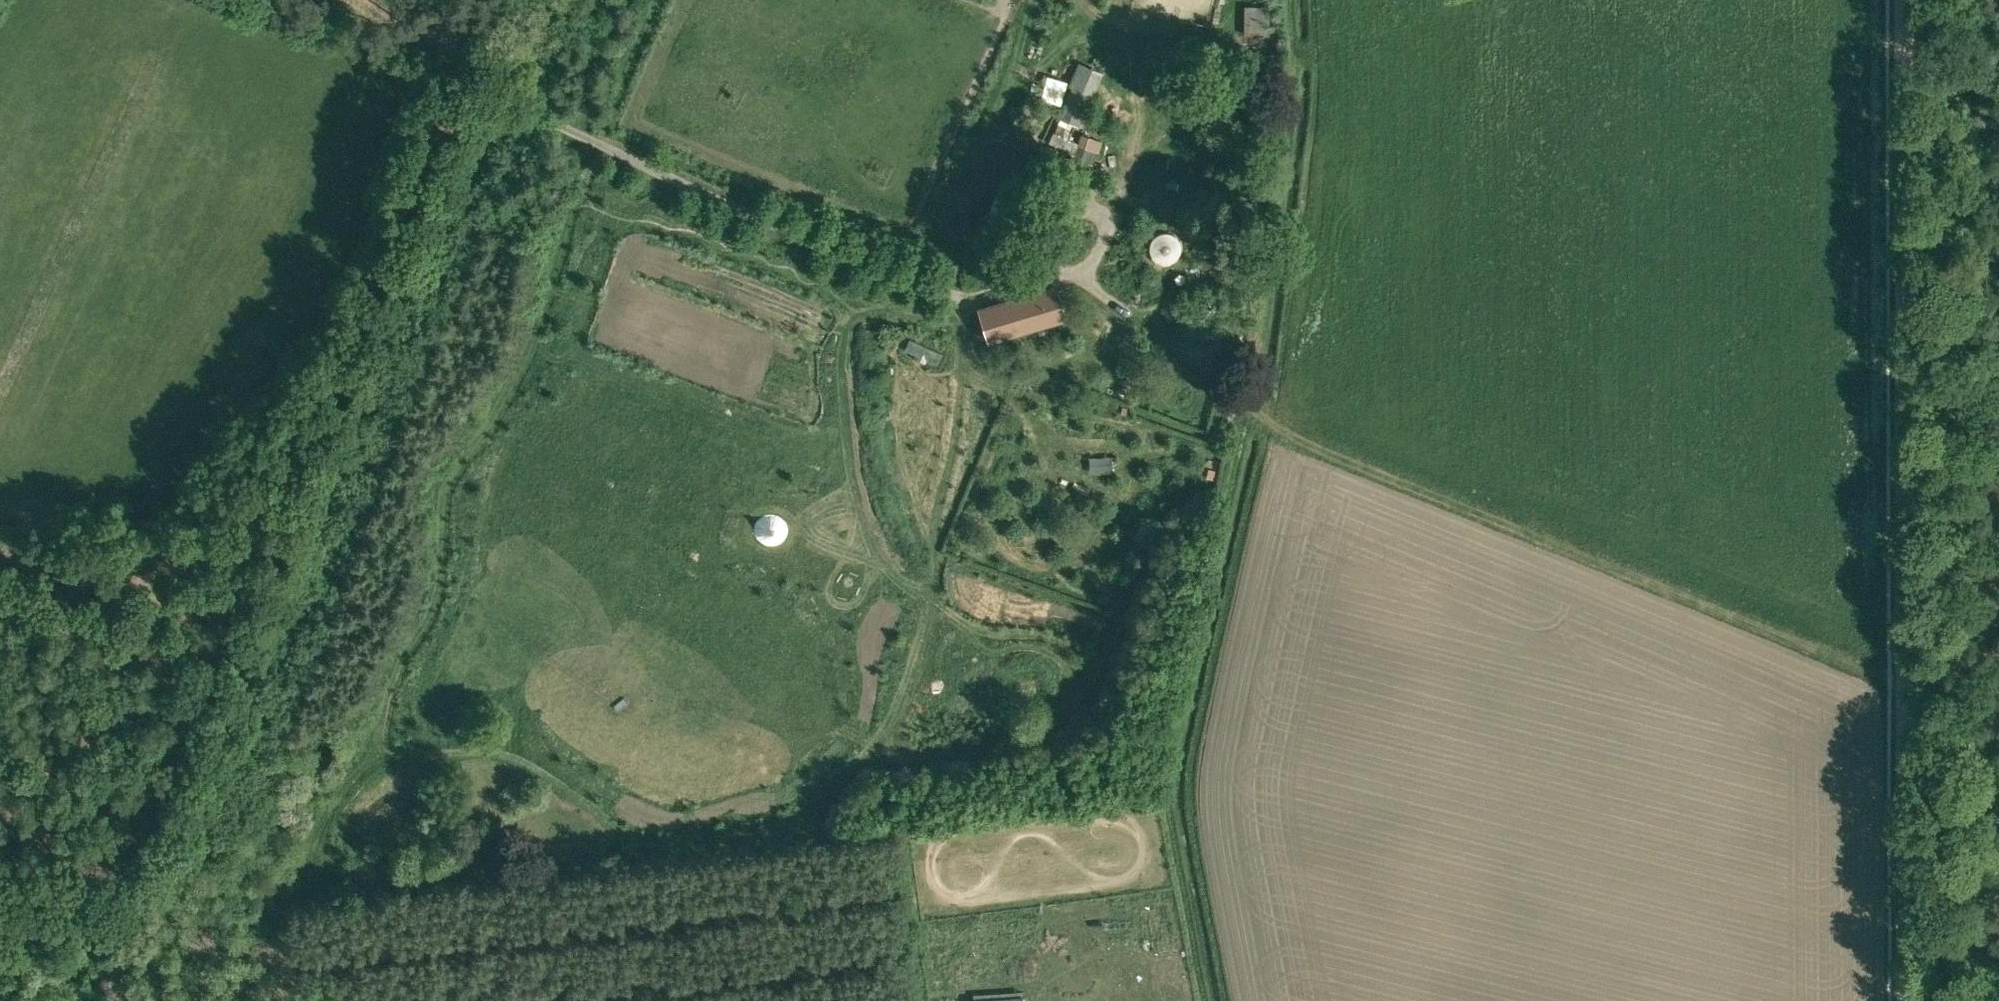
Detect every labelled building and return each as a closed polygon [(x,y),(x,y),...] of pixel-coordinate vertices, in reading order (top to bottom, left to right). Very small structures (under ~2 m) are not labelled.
[(1267,10),(1247,10),(1247,36),(1267,36),(1267,10)] [(1092,164),(1097,151),(1078,144),(1072,160),(1084,165),(1086,161),(1092,164)] [(1053,283),(978,314),(988,340),(1063,310),(1053,283)]
